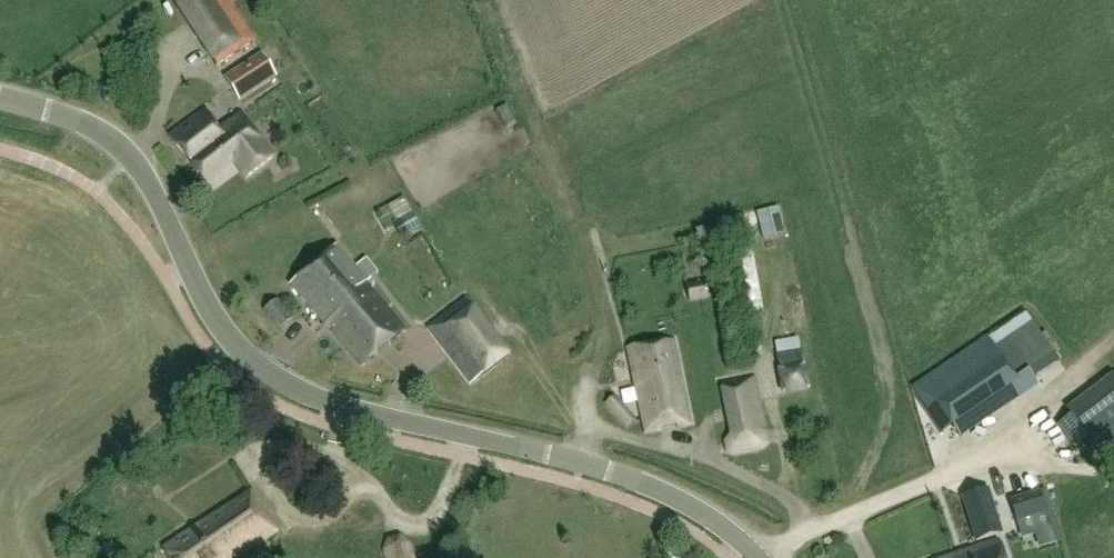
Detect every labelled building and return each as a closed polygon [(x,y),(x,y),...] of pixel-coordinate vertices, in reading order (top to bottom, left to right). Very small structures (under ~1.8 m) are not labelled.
[(173,7),(212,67),(256,43),(228,0),(184,0),(173,7)] [(262,55),(224,80),(240,104),(278,79),(262,55)] [(239,116),(217,132),(203,114),(171,138),(210,190),(237,170),(245,180),(272,160),(239,116)] [(403,199),(391,206),(398,220),(411,213),(403,199)] [(777,243),(792,240),(787,214),(772,217),(777,243)] [(418,215),(405,221),(413,237),(426,231),(418,215)] [(337,246),(290,286),(328,330),(331,328),(363,365),(404,330),(366,285),(368,283),(337,246)] [(706,284),(686,287),(689,303),(709,300),(706,284)] [(466,299),(427,328),(471,388),(510,358),(466,299)] [(278,300),(263,312),(279,332),(293,319),(278,300)] [(1017,383),(1055,358),(1025,312),(987,338),(988,340),(913,391),(942,434),(950,429),(960,441),(1010,406),(1002,393),(1017,383)] [(630,351),(647,436),(692,427),(675,342),(630,351)] [(787,394),(807,393),(805,356),(785,357),(787,394)] [(1113,444),(1113,376),(1066,412),(1099,455),(1113,444)] [(755,379),(722,386),(732,437),(726,443),(729,457),(765,450),(768,446),(766,434),(767,434),(755,379)] [(637,421),(615,397),(605,406),(626,431),(637,421)] [(990,491),(962,501),(975,543),(1003,535),(990,491)] [(1041,545),(1055,541),(1053,536),(1040,493),(1010,502),(1016,523),(1020,522),(1024,536),(1037,532),(1041,545)] [(168,557),(242,557),(276,535),(249,494),(163,552),(168,557)] [(996,543),(955,557),(1001,557),(996,543)]
